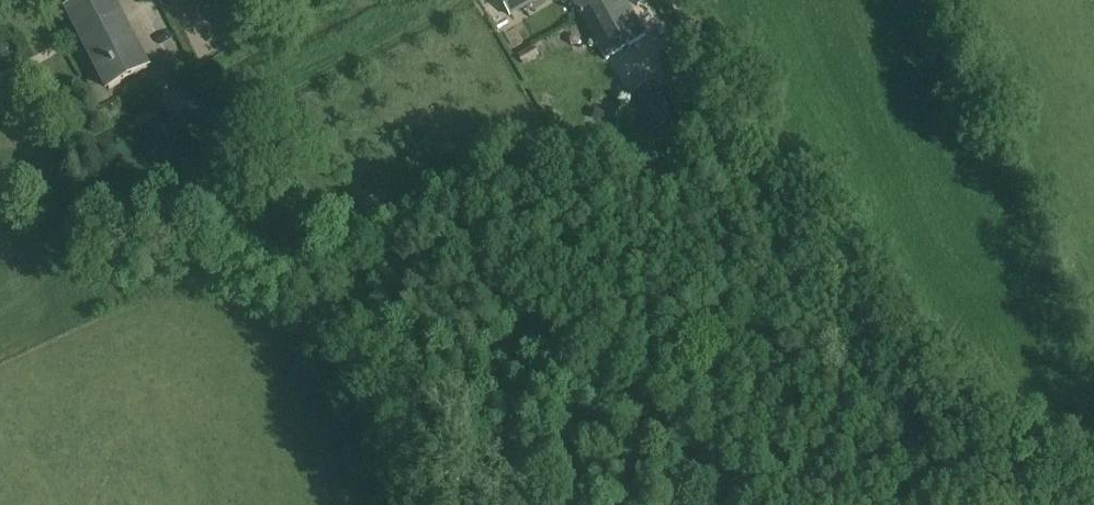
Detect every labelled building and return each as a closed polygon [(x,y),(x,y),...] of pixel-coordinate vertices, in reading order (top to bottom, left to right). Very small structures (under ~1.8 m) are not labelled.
[(69,10),(111,88),(149,68),(112,0),(87,0),(69,10)] [(533,1),(533,0),(502,0),(510,15),(533,1)] [(628,3),(627,0),(575,0),(589,25),(628,3)] [(647,35),(628,3),(589,25),(607,58),(647,35)] [(158,41),(166,56),(181,48),(173,33),(158,41)] [(534,45),(517,54),(524,65),(540,56),(534,45)] [(674,120),(654,82),(637,91),(657,129),(674,120)]
